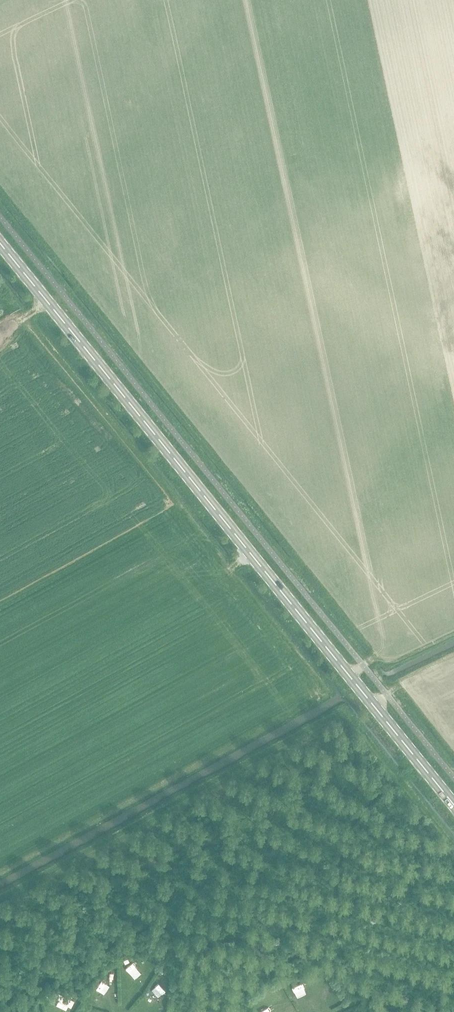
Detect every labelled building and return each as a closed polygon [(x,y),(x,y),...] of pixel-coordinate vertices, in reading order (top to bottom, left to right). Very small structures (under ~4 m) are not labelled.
[(297,986),(300,996),(308,994),(306,984),(297,986)]
